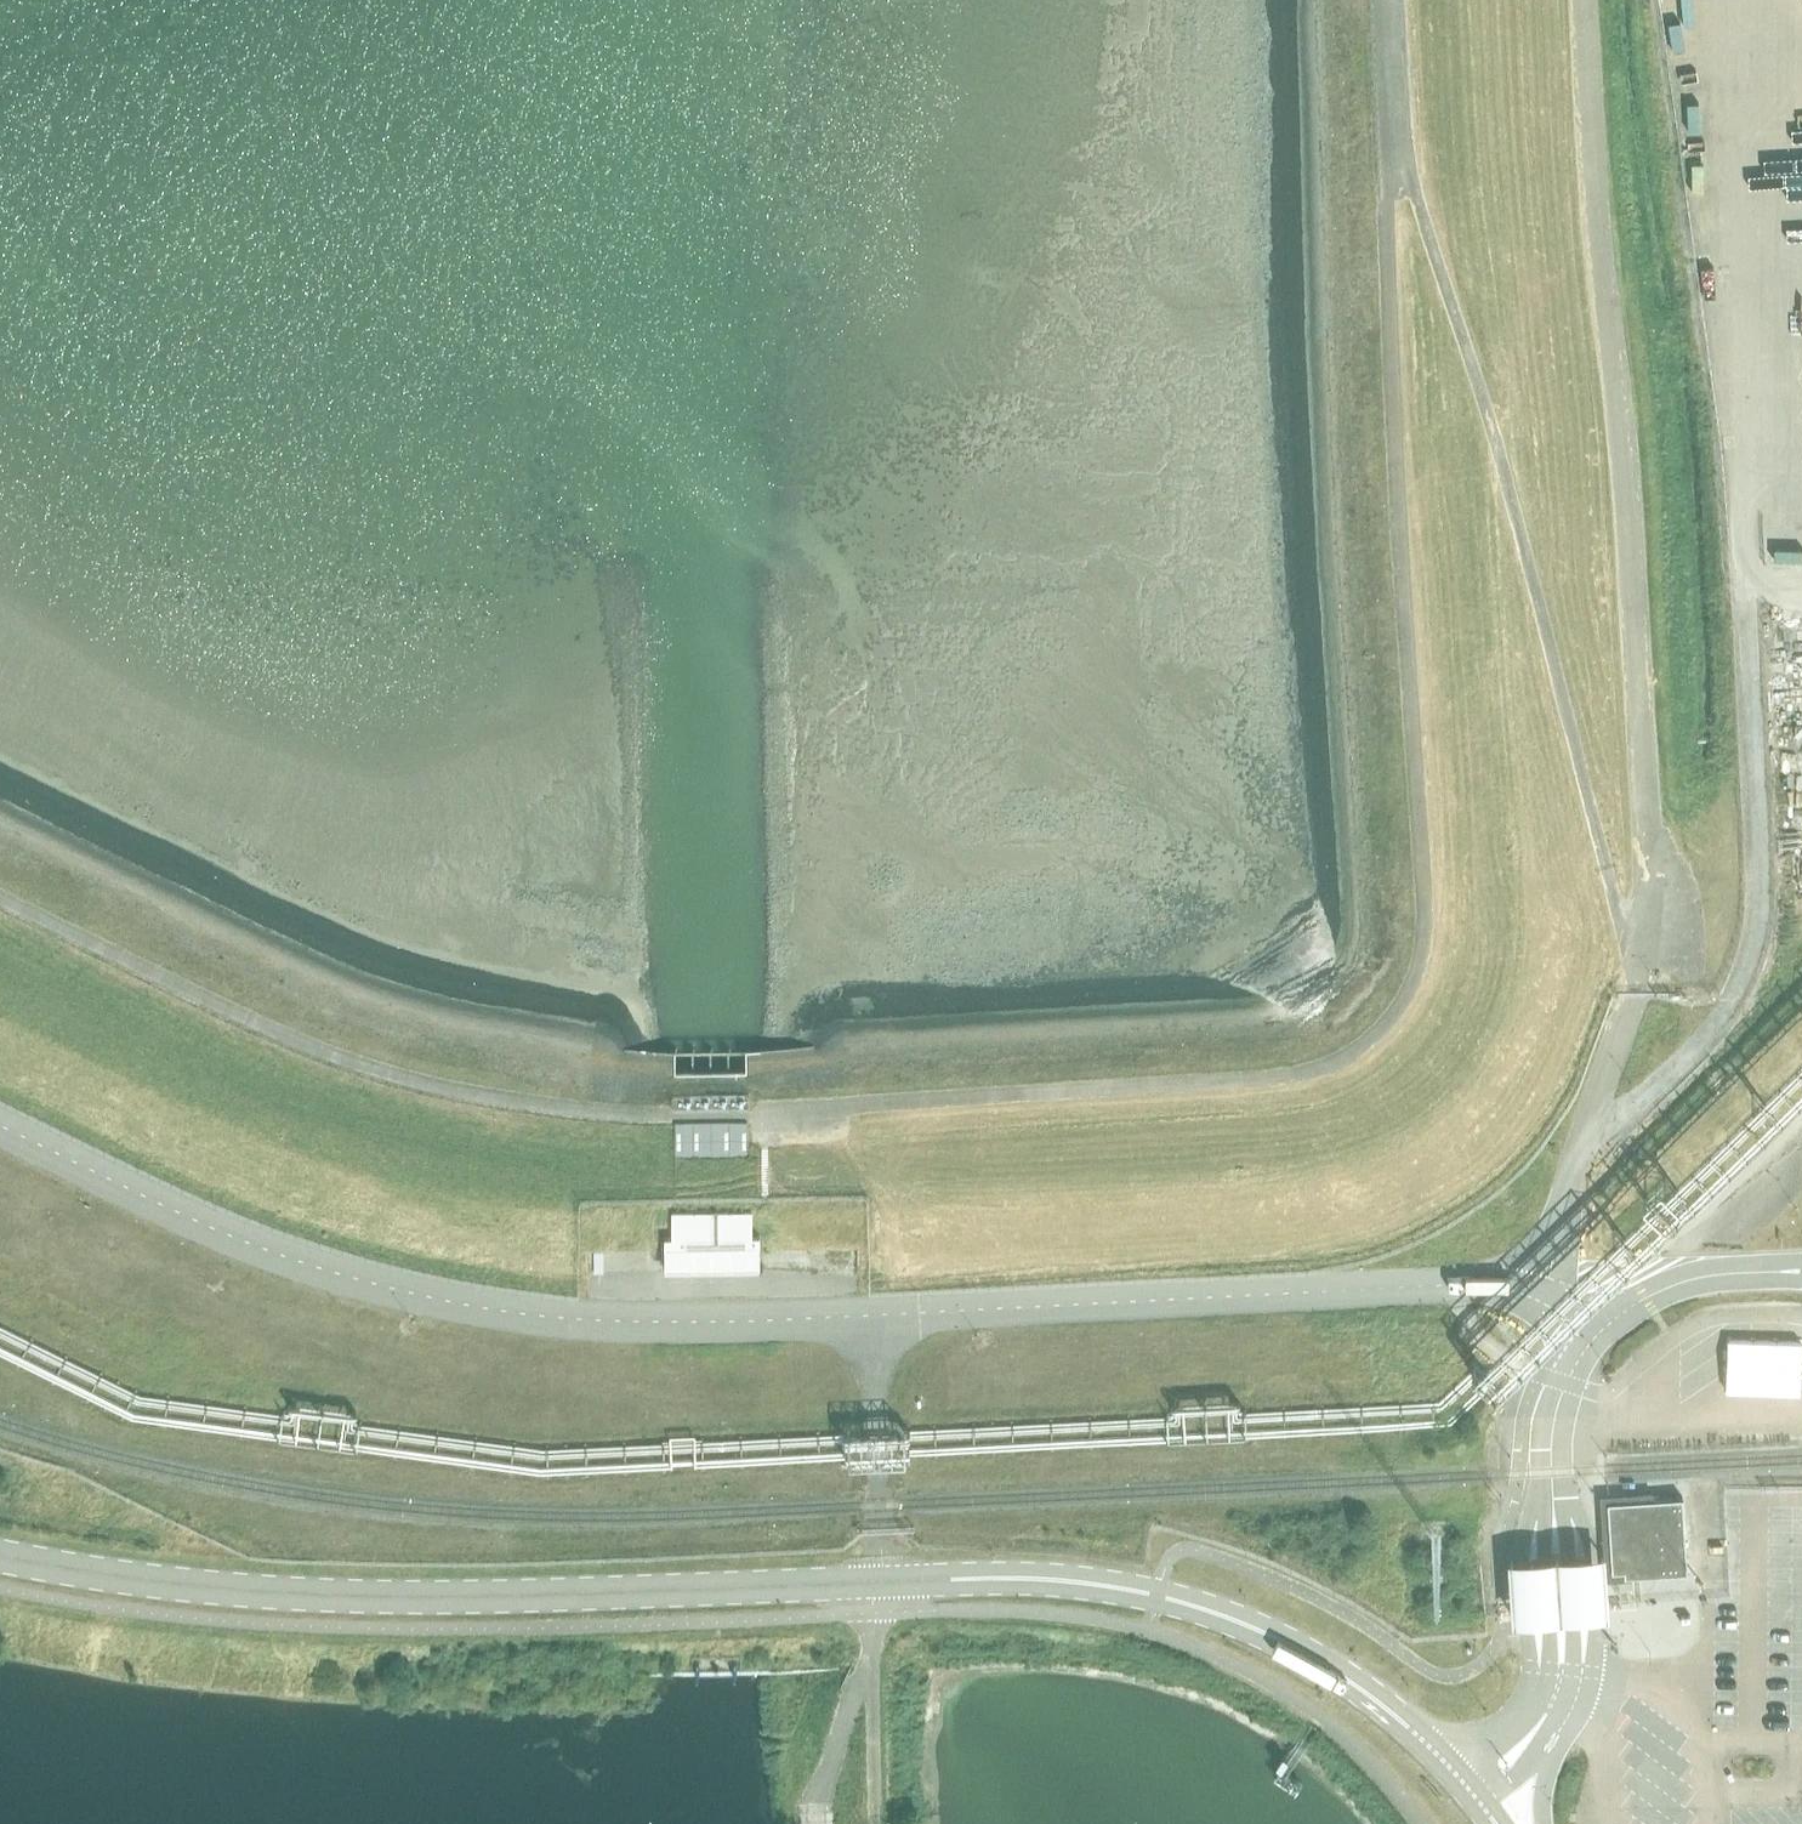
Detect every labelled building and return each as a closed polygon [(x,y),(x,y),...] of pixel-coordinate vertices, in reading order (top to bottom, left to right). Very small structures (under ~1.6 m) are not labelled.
[(746,1123),(677,1124),(677,1158),(747,1157),(746,1123)] [(674,1236),(666,1237),(666,1248),(666,1260),(666,1269),(761,1270),(761,1268),(761,1265),(760,1250),(760,1248),(760,1236),(752,1236),(752,1211),(674,1212),(673,1212),(674,1225),(674,1227),(674,1236)] [(1625,1570),(1625,1575),(1688,1571),(1683,1496),(1608,1501),(1613,1570),(1625,1570)]
